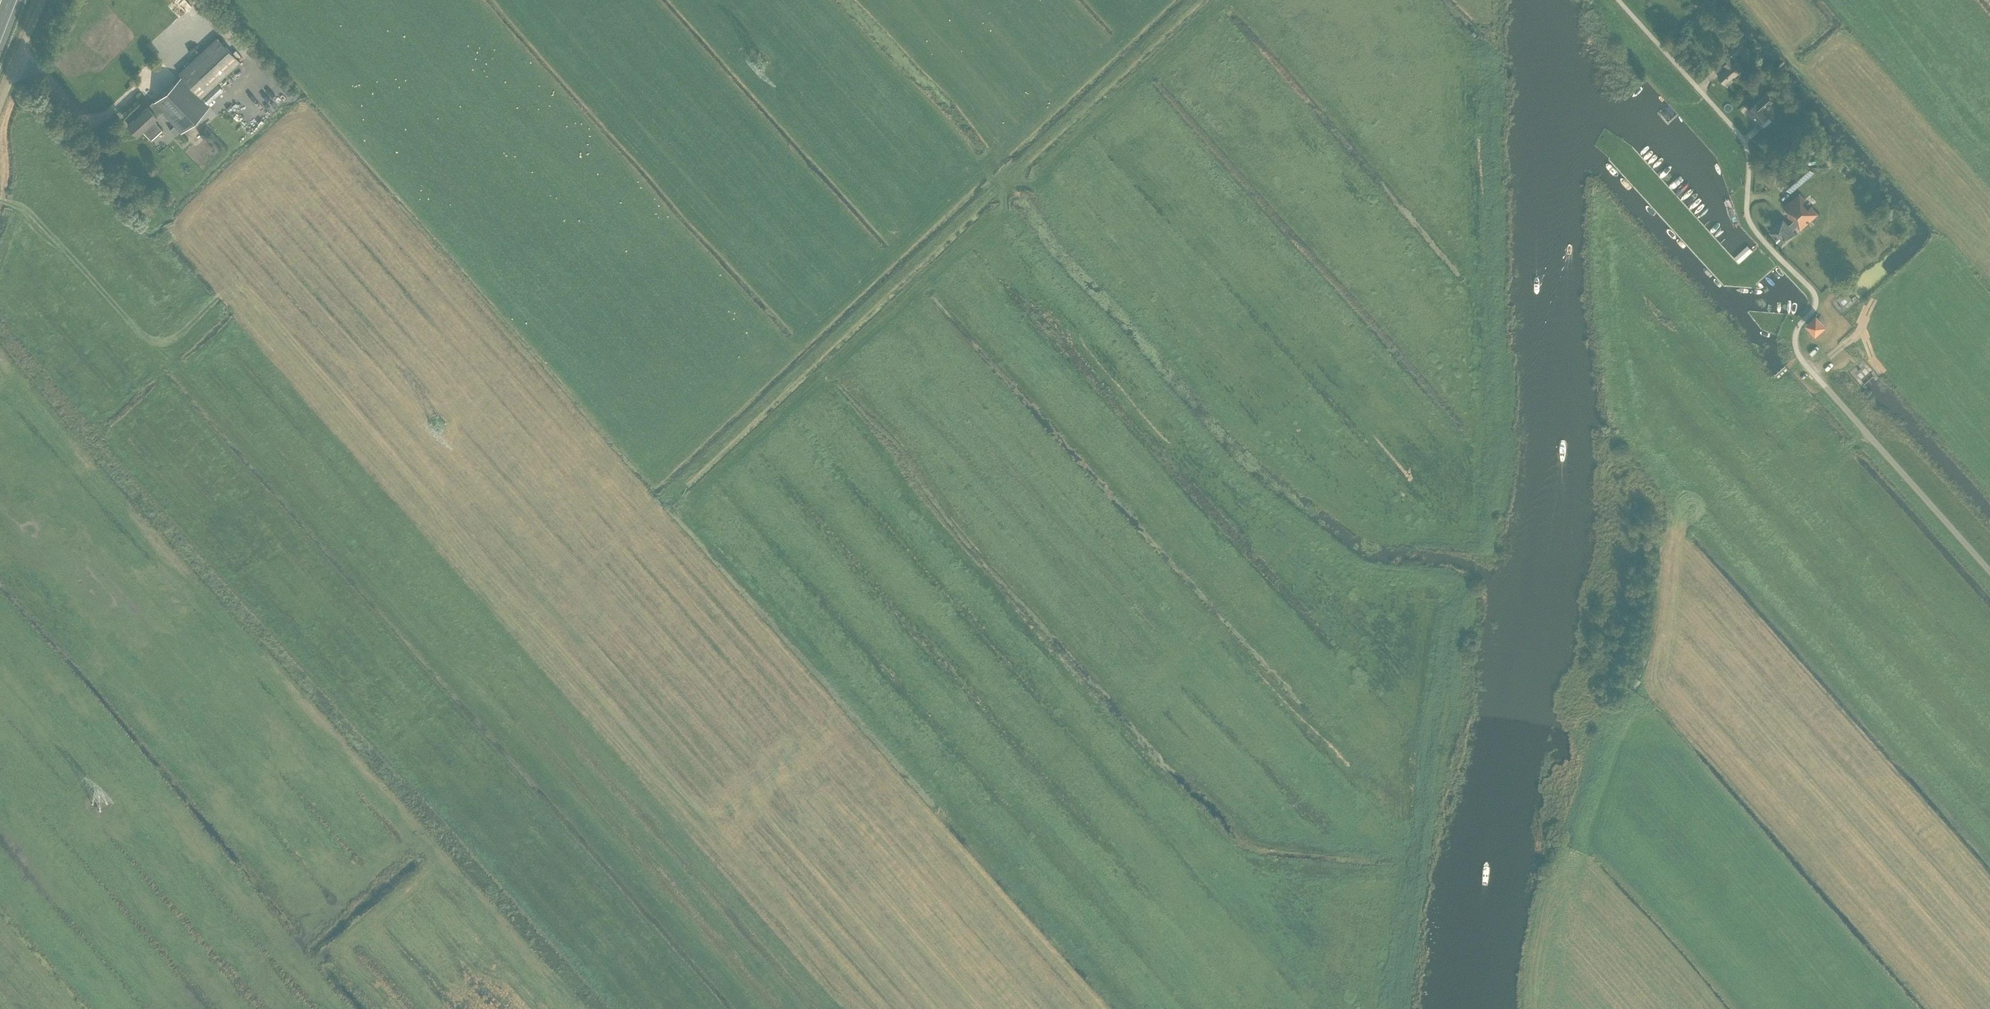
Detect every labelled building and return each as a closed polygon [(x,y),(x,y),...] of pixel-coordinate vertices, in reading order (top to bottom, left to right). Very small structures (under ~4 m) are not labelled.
[(154,102),(153,101),(128,124),(138,134),(143,130),(151,139),(162,128),(154,119),(162,111),(181,132),(209,106),(201,97),(241,61),(218,36),(178,72),(182,76),(154,102)] [(1744,46),(1739,41),(1728,51),(1734,57),(1744,46)] [(1736,75),(1740,71),(1731,60),(1726,64),(1729,67),(1719,75),(1725,83),(1735,74),(1736,75)] [(1771,97),(1768,93),(1749,109),(1760,122),(1769,114),(1762,105),(1771,97)] [(205,128),(199,133),(204,139),(210,134),(205,128)] [(1808,166),(1786,185),(1792,192),(1814,173),(1808,166)] [(1801,229),(1818,213),(1801,193),(1785,208),(1789,213),(1788,214),(1793,220),(1789,224),(1784,219),(1771,230),(1783,244),(1796,232),(1793,229),(1798,225),(1801,229)] [(1823,324),(1816,316),(1807,323),(1815,332),(1823,324)] [(98,794),(91,800),(99,809),(106,802),(98,794)]
